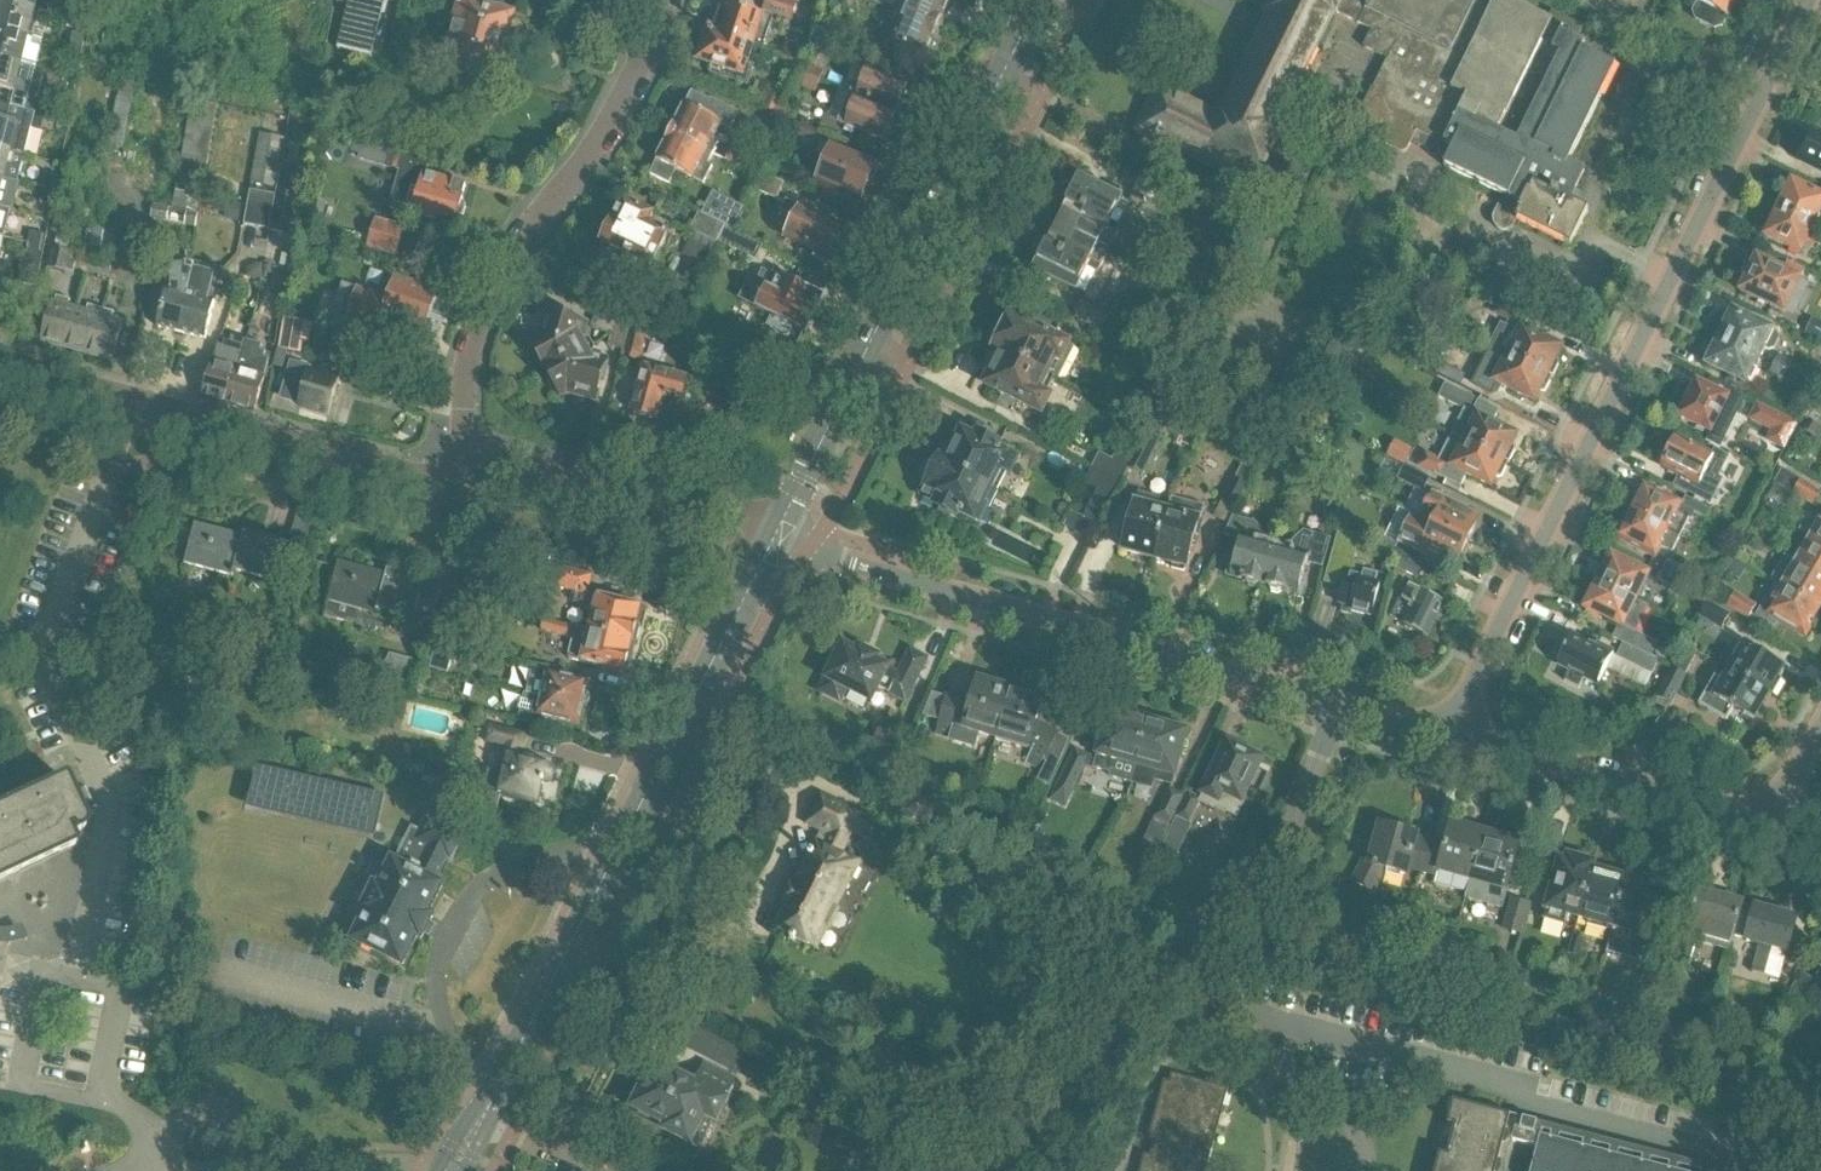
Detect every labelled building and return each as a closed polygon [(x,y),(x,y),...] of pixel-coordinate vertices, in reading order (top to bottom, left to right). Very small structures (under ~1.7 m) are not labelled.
[(50,14),(51,13),(38,10),(40,0),(0,0),(0,2),(50,14)] [(78,7),(92,10),(94,0),(79,0),(78,7)] [(337,51),(372,59),(383,16),(385,16),(390,0),(350,0),(337,51)] [(753,49),(754,47),(763,50),(773,20),(740,9),(742,2),(735,0),(723,0),(712,33),(709,32),(708,34),(753,49)] [(764,11),(794,21),(799,4),(786,0),(768,0),(764,11)] [(892,9),(939,28),(950,0),(896,0),(892,9)] [(1589,212),(1570,203),(1586,172),(1570,164),(1617,69),(1583,52),(1586,46),(1576,41),(1578,37),(1579,37),(1584,28),(1553,13),(1549,21),(1507,0),(1476,0),(1475,0),(1371,0),(1367,8),(1350,0),(1274,0),(1267,15),(1272,18),(1225,112),(1220,109),(1216,116),(1159,87),(1137,129),(1238,180),(1239,178),(1254,185),(1284,126),(1280,124),(1335,14),(1337,14),(1359,25),(1359,26),(1360,26),(1372,32),(1364,48),(1367,49),(1367,50),(1374,54),(1375,53),(1378,55),(1383,58),(1383,57),(1388,60),(1373,90),(1373,89),(1353,130),(1401,153),(1403,154),(1405,154),(1406,153),(1407,152),(1409,151),(1409,149),(1412,143),(1445,159),(1446,157),(1450,159),(1445,168),(1504,197),(1494,218),(1494,221),(1496,227),(1498,230),(1500,232),(1504,233),(1508,233),(1511,232),(1514,230),(1516,227),(1518,222),(1571,248),(1589,212)] [(1692,14),(1695,22),(1715,31),(1721,29),(1729,14),(1734,11),(1733,5),(1735,0),(1698,0),(1694,8),(1692,14)] [(31,39),(44,42),(50,14),(0,2),(0,32),(31,39)] [(443,58),(451,61),(450,65),(497,78),(514,17),(467,4),(465,8),(458,6),(452,27),(455,28),(452,39),(449,38),(443,58)] [(892,9),(879,41),(888,44),(927,59),(939,28),(892,9)] [(0,32),(0,61),(24,67),(31,39),(0,32)] [(73,33),(70,49),(83,51),(86,36),(73,33)] [(699,61),(718,67),(715,74),(747,85),(753,68),(747,66),(753,49),(708,34),(699,61)] [(83,51),(70,49),(67,61),(80,63),(83,51)] [(23,112),(23,110),(27,95),(17,92),(24,67),(0,61),(0,107),(23,112)] [(803,76),(820,83),(823,72),(807,66),(803,76)] [(862,85),(855,83),(850,94),(898,112),(909,85),(869,69),(862,85)] [(124,150),(138,75),(122,72),(108,147),(124,150)] [(820,83),(803,76),(799,87),(816,93),(820,83)] [(689,107),(688,107),(674,135),(716,157),(724,141),(717,138),(725,123),(735,128),(742,115),(715,101),(714,103),(696,93),(689,107)] [(786,117),(793,104),(769,93),(763,107),(786,117)] [(839,122),(886,141),(898,112),(850,94),(839,122)] [(172,208),(199,213),(202,193),(217,107),(192,102),(172,208)] [(24,158),(36,113),(23,110),(23,112),(0,107),(0,153),(24,158)] [(792,135),(814,143),(818,131),(796,123),(792,135)] [(1820,172),(1820,133),(1816,131),(1800,162),(1820,172)] [(260,135),(250,190),(275,194),(285,140),(260,135)] [(653,177),(672,186),(679,173),(706,187),(715,170),(710,168),(716,157),(674,135),(659,163),(660,164),(653,177)] [(457,222),(467,187),(427,176),(431,163),(356,142),(353,152),(363,155),(361,160),(402,171),(391,209),(439,222),(440,218),(457,222)] [(817,157),(825,160),(816,184),(863,204),(878,166),(831,146),(830,148),(822,144),(817,157)] [(746,156),(732,150),(726,163),(758,177),(763,166),(745,158),(746,156)] [(6,182),(6,181),(18,183),(24,158),(0,153),(0,181),(6,182)] [(1071,185),(1071,187),(1072,189),(1073,191),(1066,204),(1085,213),(1083,218),(1089,220),(1082,235),(1110,249),(1121,225),(1118,224),(1129,202),(1097,186),(1097,184),(1096,182),(1096,180),(1095,178),(1093,176),(1092,175),(1090,174),(1088,173),(1086,172),(1084,172),(1081,172),(1079,173),(1077,174),(1076,175),(1074,177),(1073,178),(1072,180),(1071,183),(1071,185)] [(784,184),(761,174),(754,191),(777,201),(784,184)] [(43,191),(55,194),(59,177),(46,175),(43,191)] [(303,196),(306,179),(287,176),(284,193),(303,196)] [(1140,177),(1133,192),(1162,205),(1169,191),(1140,177)] [(1792,183),(1779,210),(1814,228),(1820,213),(1820,197),(1792,183)] [(55,194),(43,191),(40,204),(53,206),(55,194)] [(250,192),(244,226),(288,234),(294,200),(250,192)] [(701,214),(727,227),(727,228),(735,232),(746,209),(712,192),(701,214)] [(673,225),(691,234),(681,254),(706,267),(718,242),(719,242),(726,229),(725,228),(725,227),(727,228),(727,227),(701,214),(700,217),(664,199),(658,212),(675,221),(673,225)] [(599,257),(621,268),(627,257),(654,271),(671,234),(653,225),(657,218),(625,202),(614,225),(613,224),(612,225),(608,228),(603,238),(604,243),(603,246),(605,246),(599,257)] [(786,238),(816,253),(813,258),(829,265),(831,260),(834,262),(848,232),(788,202),(782,214),(795,220),(786,238)] [(83,255),(82,255),(79,265),(110,273),(113,263),(89,257),(90,257),(113,260),(117,228),(103,226),(106,207),(93,206),(90,225),(94,225),(93,232),(87,231),(83,255)] [(1766,238),(1801,255),(1814,228),(1779,210),(1766,238)] [(367,250),(397,258),(406,227),(375,219),(367,250)] [(726,229),(719,242),(755,260),(762,247),(726,229)] [(82,235),(56,230),(48,269),(66,273),(70,253),(78,255),(82,235)] [(29,245),(45,248),(47,236),(32,233),(29,245)] [(1047,281),(1049,280),(1051,279),(1053,278),(1085,293),(1095,271),(1098,273),(1110,249),(1082,235),(1074,250),(1069,247),(1066,252),(1047,243),(1041,256),(1039,257),(1037,258),(1035,259),(1034,261),(1033,263),(1032,264),(1031,267),(1031,269),(1031,271),(1032,273),(1033,275),(1034,277),(1035,278),(1037,279),(1039,280),(1041,281),(1043,281),(1045,281),(1047,281)] [(22,284),(38,287),(45,248),(29,245),(22,284)] [(168,295),(167,295),(159,328),(182,333),(186,312),(193,314),(196,298),(190,295),(196,267),(189,267),(189,265),(187,265),(188,257),(164,257),(165,286),(167,286),(168,295)] [(1791,275),(1757,259),(1740,293),(1783,314),(1804,270),(1795,266),(1791,275)] [(182,333),(202,338),(202,340),(207,341),(224,273),(202,268),(189,265),(189,267),(196,267),(190,295),(196,298),(193,314),(186,312),(182,333)] [(756,311),(772,319),(769,326),(789,337),(794,327),(807,334),(824,301),(763,271),(757,285),(766,290),(756,311)] [(348,314),(382,327),(385,318),(424,333),(439,293),(395,278),(387,299),(357,288),(357,289),(342,284),(333,308),(348,313),(348,314)] [(1489,305),(1496,309),(1493,315),(1510,324),(1517,309),(1503,302),(1505,299),(1495,294),(1489,305)] [(57,296),(56,302),(44,342),(67,348),(78,309),(70,306),(71,301),(57,296)] [(1080,301),(1073,315),(1102,330),(1109,315),(1080,301)] [(87,311),(78,309),(67,348),(90,355),(102,309),(89,306),(87,311)] [(116,313),(102,309),(90,355),(112,361),(124,321),(114,319),(116,313)] [(596,312),(591,328),(612,334),(614,334),(621,319),(596,312)] [(1770,330),(1734,313),(1721,338),(1761,358),(1765,349),(1769,351),(1774,349),(1779,340),(1777,334),(1770,331),(1770,330)] [(586,349),(594,346),(590,339),(585,338),(589,325),(551,315),(543,343),(534,348),(547,371),(586,349)] [(1056,379),(1060,381),(1078,345),(1025,319),(1023,323),(1014,318),(1007,331),(1004,331),(999,333),(996,336),(995,340),(994,344),(994,347),(995,350),(997,350),(1055,380),(1056,379)] [(284,319),(278,351),(301,355),(303,344),(308,345),(312,324),(284,319)] [(614,334),(612,334),(608,349),(624,353),(633,322),(621,319),(614,334)] [(1820,343),(1820,326),(1813,322),(1807,335),(1820,343)] [(1520,329),(1514,341),(1506,355),(1553,379),(1560,365),(1558,357),(1562,350),(1520,329)] [(630,336),(622,363),(636,368),(646,341),(630,336)] [(214,363),(205,395),(203,398),(229,406),(247,341),(232,337),(229,349),(219,346),(214,363)] [(1709,361),(1708,364),(1745,382),(1752,367),(1756,369),(1761,358),(1721,338),(1715,349),(1708,350),(1705,357),(1706,360),(1709,361)] [(263,345),(247,341),(229,406),(255,413),(266,377),(271,360),(265,358),(267,352),(262,351),(263,345)] [(595,348),(594,346),(586,349),(547,371),(559,393),(567,389),(598,398),(608,359),(594,354),(595,348)] [(990,365),(990,370),(981,388),(1045,420),(1056,397),(1049,393),(1055,380),(997,350),(990,365)] [(1772,364),(1796,375),(1800,365),(1777,354),(1772,364)] [(1506,355),(1494,381),(1535,402),(1539,395),(1547,392),(1553,379),(1506,355)] [(1802,378),(1796,375),(1772,364),(1769,372),(1798,386),(1802,378)] [(689,378),(646,366),(633,414),(639,415),(637,422),(657,428),(659,421),(668,424),(675,420),(680,404),(682,405),(689,378)] [(322,377),(310,373),(301,409),(329,416),(341,376),(324,372),(322,377)] [(1437,398),(1464,412),(1452,435),(1510,465),(1517,452),(1516,448),(1513,447),(1518,437),(1492,424),(1499,411),(1477,399),(1479,395),(1462,387),(1460,391),(1444,383),(1437,398)] [(1711,434),(1728,400),(1698,385),(1681,419),(1711,434)] [(1818,395),(1811,409),(1820,415),(1820,397),(1818,395)] [(1748,421),(1771,432),(1766,441),(1785,451),(1799,424),(1757,403),(1748,421)] [(1802,431),(1817,438),(1820,430),(1820,427),(1808,420),(1802,431)] [(948,464),(942,461),(940,462),(999,492),(1004,482),(1000,480),(1002,476),(1012,480),(1023,458),(1003,448),(1004,445),(977,432),(973,439),(963,434),(948,464)] [(1137,452),(1129,467),(1145,475),(1161,440),(1147,432),(1137,452)] [(1438,460),(1425,453),(1418,467),(1461,489),(1468,475),(1492,488),(1497,478),(1500,479),(1503,478),(1510,465),(1452,435),(1438,460)] [(1671,455),(1665,467),(1665,468),(1701,486),(1702,483),(1707,485),(1711,477),(1720,481),(1727,466),(1714,460),(1715,457),(1680,440),(1679,442),(1670,437),(1665,441),(1663,446),(1663,452),(1671,455)] [(1113,460),(1100,454),(1093,469),(1122,483),(1129,467),(1137,452),(1121,445),(1113,460)] [(936,506),(958,517),(960,513),(980,523),(988,506),(991,500),(995,502),(999,492),(940,462),(933,465),(932,468),(929,472),(929,476),(929,483),(929,486),(924,496),(936,502),(938,502),(937,504),(936,506)] [(1399,479),(1424,492),(1431,480),(1405,466),(1399,479)] [(1775,483),(1815,506),(1820,496),(1820,490),(1784,468),(1775,483)] [(1085,518),(1071,511),(1070,513),(1085,520),(1092,505),(1107,512),(1122,483),(1093,469),(1085,484),(1098,491),(1085,518)] [(1234,477),(1223,501),(1236,507),(1247,483),(1234,477)] [(1644,484),(1630,511),(1667,530),(1681,537),(1690,521),(1675,514),(1680,503),(1644,484)] [(1419,517),(1431,523),(1469,542),(1480,519),(1466,512),(1467,509),(1432,491),(1419,517)] [(1139,493),(1137,501),(1124,551),(1154,559),(1168,509),(1160,507),(1162,499),(1139,493)] [(1688,496),(1681,510),(1704,521),(1711,509),(1711,508),(1700,502),(1700,503),(1688,496)] [(1154,559),(1173,564),(1172,569),(1185,573),(1186,571),(1187,571),(1196,537),(1199,537),(1204,521),(1203,521),(1205,512),(1206,508),(1171,498),(1169,509),(1168,509),(1154,559)] [(1085,520),(1070,513),(1064,525),(1093,540),(1107,512),(1092,505),(1085,520)] [(1630,511),(1627,518),(1617,537),(1653,556),(1658,546),(1672,554),(1681,537),(1667,530),(1630,511)] [(1812,540),(1812,539),(1820,544),(1820,511),(1816,519),(1809,515),(1799,531),(1812,540)] [(1455,568),(1469,542),(1431,523),(1419,517),(1412,513),(1397,543),(1417,553),(1416,553),(1439,565),(1441,561),(1455,568)] [(1249,587),(1256,589),(1259,587),(1264,589),(1267,577),(1277,541),(1263,537),(1263,533),(1261,528),(1257,524),(1234,517),(1225,538),(1241,542),(1234,566),(1230,565),(1226,577),(1227,578),(1240,582),(1247,584),(1249,587)] [(235,575),(237,576),(239,572),(273,581),(283,541),(245,531),(244,537),(196,524),(185,565),(234,577),(235,575)] [(1363,533),(1382,543),(1386,534),(1367,525),(1363,533)] [(1364,572),(1364,567),(1365,565),(1355,562),(1362,535),(1340,529),(1324,583),(1338,587),(1339,583),(1343,584),(1337,605),(1349,608),(1349,611),(1371,617),(1381,576),(1364,572)] [(1309,564),(1324,568),(1332,539),(1304,532),(1291,545),(1277,541),(1267,577),(1264,589),(1270,590),(1272,593),(1279,595),(1281,594),(1290,596),(1291,593),(1302,596),(1306,584),(1303,583),(1309,564)] [(1798,564),(1797,564),(1820,578),(1820,544),(1812,539),(1812,540),(1798,564)] [(1402,554),(1401,555),(1395,568),(1418,579),(1424,565),(1402,554)] [(1783,589),(1818,609),(1820,603),(1820,578),(1797,564),(1798,564),(1786,556),(1770,581),(1783,589)] [(1650,576),(1612,557),(1599,583),(1637,602),(1637,601),(1650,576)] [(1662,571),(1685,583),(1690,572),(1667,561),(1662,571)] [(382,610),(416,620),(432,624),(443,585),(427,580),(389,570),(387,575),(340,562),(330,601),(327,600),(323,616),(357,626),(361,612),(377,616),(378,614),(381,614),(382,610)] [(589,630),(578,627),(577,628),(633,642),(643,608),(599,597),(589,594),(593,576),(562,568),(557,588),(577,593),(574,604),(594,609),(593,615),(589,614),(586,626),(590,627),(589,630)] [(1685,583),(1662,571),(1657,582),(1680,593),(1685,583)] [(1612,639),(1623,645),(1624,644),(1652,657),(1658,644),(1636,632),(1649,607),(1637,601),(1637,602),(1599,583),(1586,609),(1619,625),(1612,639)] [(1398,622),(1404,625),(1429,638),(1445,604),(1411,587),(1404,601),(1400,599),(1391,618),(1398,622)] [(1775,602),(1770,599),(1763,611),(1803,634),(1818,609),(1783,589),(1775,602)] [(1727,607),(1748,620),(1757,605),(1735,592),(1727,607)] [(1698,617),(1721,631),(1731,614),(1707,600),(1698,617)] [(543,618),(540,630),(575,639),(570,658),(625,673),(633,642),(577,628),(578,627),(543,618)] [(1600,647),(1598,650),(1573,638),(1559,665),(1571,671),(1566,681),(1580,689),(1586,678),(1599,685),(1614,654),(1600,647)] [(1728,671),(1766,694),(1766,692),(1772,696),(1781,680),(1775,677),(1782,667),(1739,642),(1733,652),(1738,655),(1728,671)] [(1624,644),(1623,645),(1617,657),(1653,676),(1660,661),(1652,657),(1624,644)] [(822,692),(844,702),(848,694),(873,706),(882,690),(889,694),(889,695),(906,704),(927,662),(909,654),(898,677),(890,673),(892,671),(876,663),(878,659),(861,650),(859,655),(844,647),(822,692)] [(420,664),(390,655),(376,685),(406,693),(420,664)] [(541,697),(541,696),(585,706),(591,682),(577,677),(534,668),(531,679),(528,694),(541,697)] [(1673,706),(1689,677),(1673,668),(1657,698),(1658,698),(1673,706)] [(1723,681),(1716,677),(1700,704),(1727,721),(1734,709),(1751,719),(1766,694),(1728,671),(1723,681)] [(959,728),(963,729),(962,731),(996,742),(1012,690),(979,681),(972,706),(949,698),(938,737),(955,741),(959,728)] [(996,742),(1030,752),(1024,762),(1039,771),(1057,735),(1037,724),(1044,699),(1012,690),(996,742)] [(163,726),(168,705),(115,692),(110,713),(163,726)] [(528,694),(523,693),(518,722),(531,725),(533,716),(580,727),(585,706),(541,696),(541,697),(528,694)] [(1149,722),(1110,711),(1094,769),(1110,774),(1110,778),(1132,784),(1149,722)] [(1149,722),(1132,784),(1153,790),(1155,781),(1173,786),(1188,733),(1149,722)] [(505,794),(534,802),(533,804),(539,805),(548,783),(554,782),(558,776),(557,770),(552,766),(549,765),(522,759),(528,736),(489,726),(486,743),(504,747),(498,772),(489,770),(484,791),(504,796),(505,794)] [(1201,800),(1188,793),(1159,852),(1176,860),(1193,825),(1190,824),(1200,804),(1215,811),(1216,809),(1238,819),(1244,807),(1245,808),(1253,791),(1258,794),(1267,776),(1259,771),(1264,761),(1228,744),(1206,789),(1201,800)] [(1071,758),(1057,786),(1073,795),(1087,766),(1071,758)] [(245,802),(371,831),(380,795),(254,766),(245,802)] [(75,846),(68,831),(73,829),(74,830),(75,831),(76,831),(77,832),(78,832),(80,832),(81,831),(82,831),(83,830),(84,829),(84,828),(85,827),(85,826),(86,825),(86,824),(85,822),(65,779),(56,784),(0,810),(0,881),(75,846)] [(1185,796),(1169,789),(1156,817),(1171,824),(1185,796)] [(781,905),(786,907),(776,927),(819,950),(827,933),(832,932),(842,910),(840,906),(863,862),(846,853),(863,816),(823,796),(809,825),(825,833),(820,843),(816,842),(795,889),(790,887),(781,905)] [(359,913),(363,915),(351,939),(404,966),(418,937),(422,939),(434,917),(429,915),(444,887),(435,882),(448,856),(451,857),(463,833),(452,828),(457,818),(437,808),(434,816),(428,813),(420,830),(413,826),(396,859),(392,857),(379,884),(374,882),(359,913)] [(1435,884),(1468,893),(1471,894),(1487,835),(1452,825),(1447,846),(1433,842),(1425,872),(1437,875),(1435,884)] [(1374,853),(1369,851),(1355,883),(1374,892),(1385,870),(1406,875),(1408,867),(1425,872),(1433,842),(1418,838),(1418,836),(1382,826),(1374,853)] [(1504,903),(1520,844),(1487,835),(1471,894),(1504,903)] [(1543,908),(1548,909),(1545,920),(1565,925),(1568,914),(1580,918),(1595,865),(1569,858),(1567,864),(1561,862),(1556,878),(1552,877),(1543,908)] [(1580,918),(1589,920),(1587,926),(1615,934),(1630,881),(1594,871),(1595,865),(1580,918)] [(1615,934),(1631,938),(1629,944),(1644,948),(1660,890),(1630,881),(1615,934)] [(1685,940),(1677,938),(1671,961),(1691,966),(1697,944),(1716,949),(1717,946),(1731,950),(1733,940),(1734,940),(1743,908),(1744,904),(1698,891),(1685,940)] [(1511,897),(1502,930),(1522,935),(1531,903),(1511,897)] [(1782,961),(1783,961),(1784,960),(1794,967),(1810,942),(1796,933),(1800,919),(1756,907),(1755,911),(1743,908),(1734,940),(1735,941),(1737,938),(1745,940),(1744,943),(1758,947),(1757,949),(1759,953),(1782,960),(1782,961)] [(1580,958),(1585,939),(1572,936),(1567,955),(1580,958)] [(1510,967),(1503,995),(1522,1000),(1529,972),(1510,967)] [(1582,1026),(1560,1020),(1552,1047),(1574,1053),(1582,1026)] [(633,1109),(667,1126),(665,1131),(695,1146),(707,1121),(719,1127),(734,1099),(729,1096),(738,1081),(705,1065),(694,1084),(655,1064),(633,1109)] [(1166,1096),(1160,1095),(1156,1111),(1218,1128),(1228,1090),(1222,1088),(1223,1083),(1207,1079),(1206,1084),(1171,1075),(1166,1096)] [(1512,1117),(1478,1108),(1453,1102),(1448,1125),(1455,1127),(1447,1156),(1440,1154),(1436,1170),(1497,1170),(1512,1117)] [(1152,1128),(1157,1129),(1152,1150),(1209,1165),(1218,1128),(1156,1111),(1152,1128)] [(1514,1142),(1538,1148),(1533,1170),(1671,1170),(1547,1139),(1550,1127),(1520,1119),(1514,1142)] [(1141,1169),(1140,1170),(1207,1170),(1209,1165),(1152,1150),(1146,1170),(1141,1169)]
